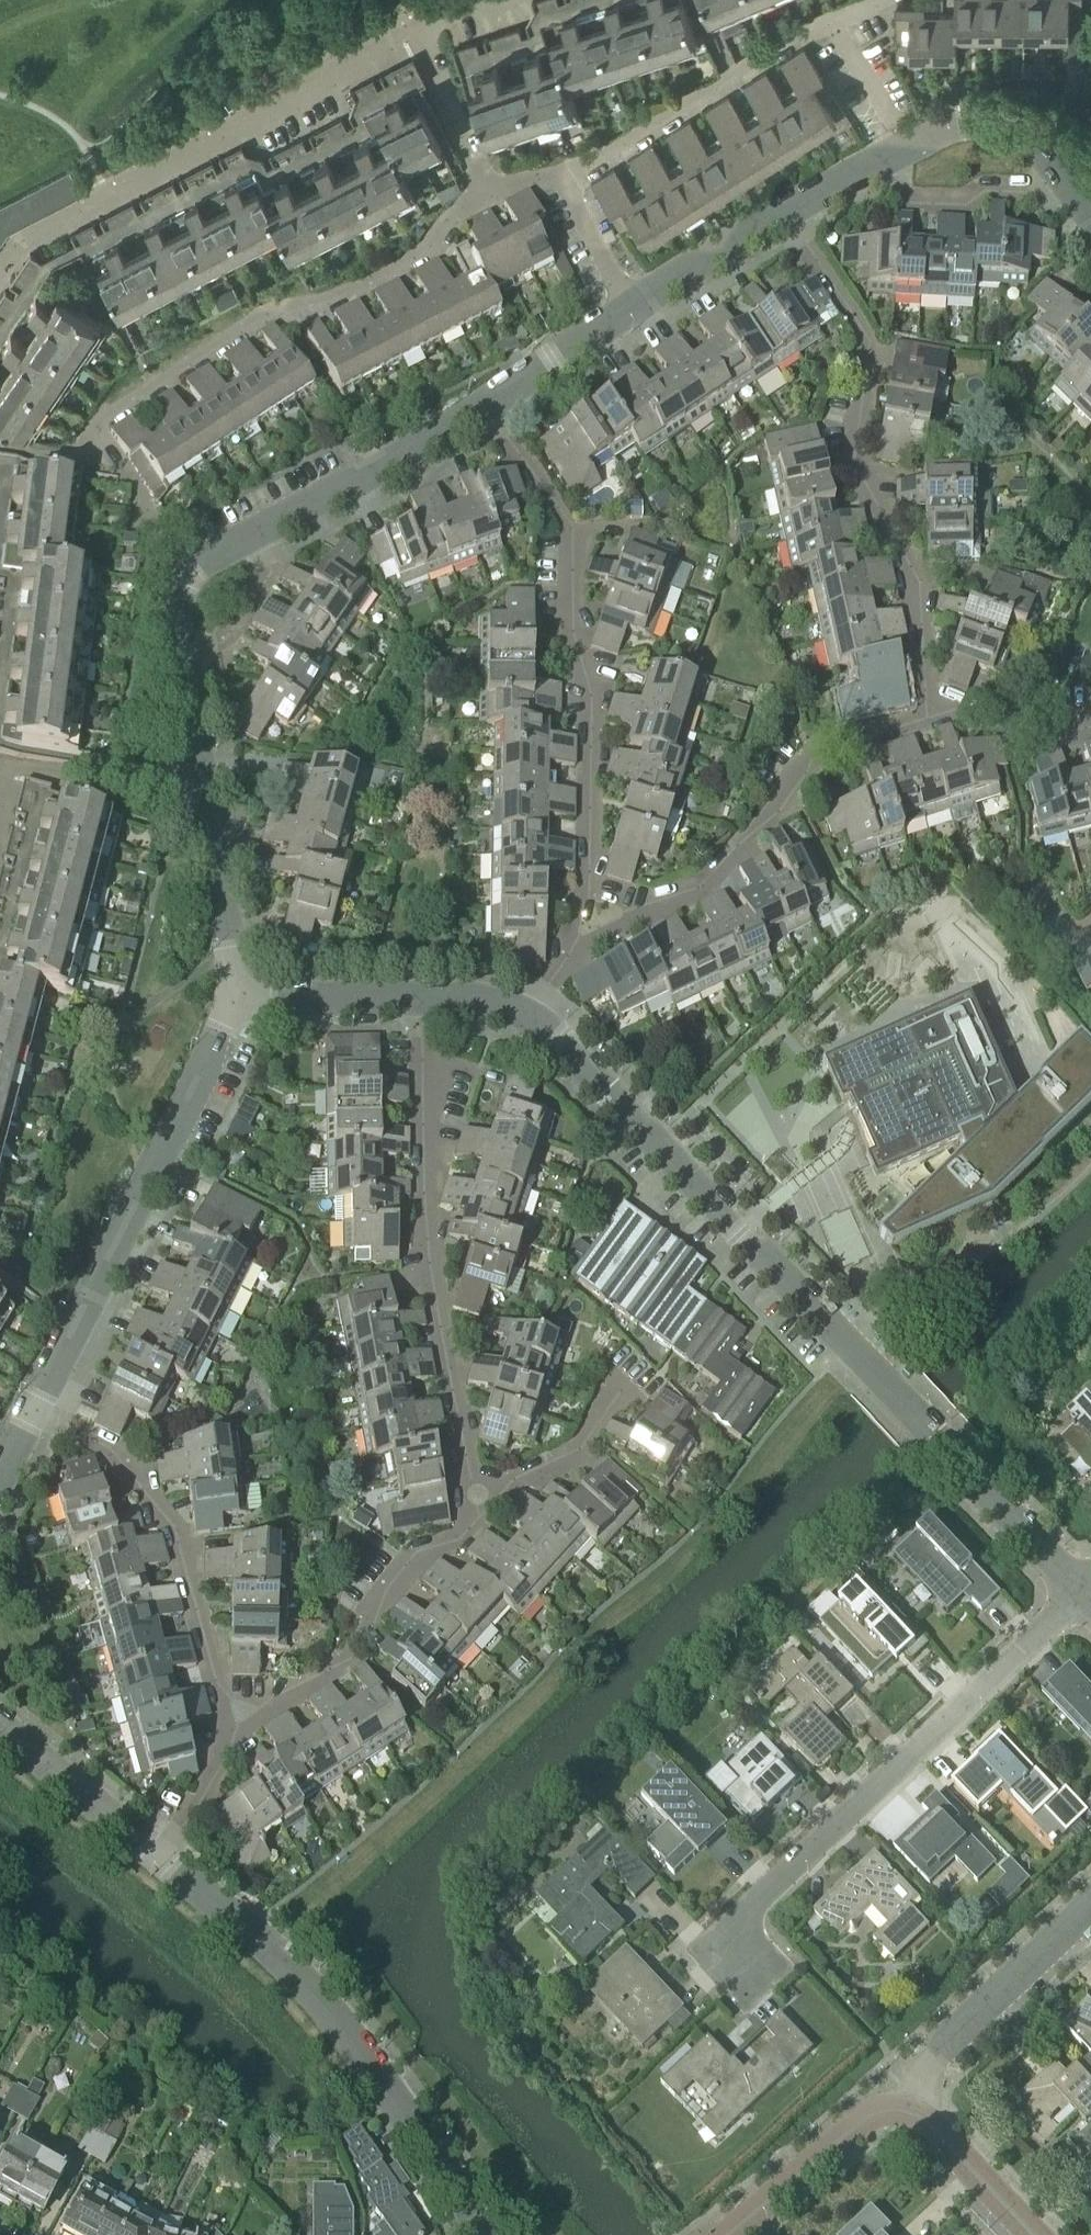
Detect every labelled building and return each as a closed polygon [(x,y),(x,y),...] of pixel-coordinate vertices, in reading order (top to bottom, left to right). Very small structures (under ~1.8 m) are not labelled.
[(553,23),(545,0),(535,0),(532,1),(539,21),(541,28),(541,27),(553,23)] [(563,20),(565,19),(558,0),(545,0),(553,23),(563,20)] [(572,17),(583,13),(579,0),(567,0),(572,17)] [(591,11),(596,9),(593,0),(579,0),(583,13),(591,11)] [(596,9),(591,11),(612,71),(655,57),(640,15),(635,0),(624,0),(620,1),(615,3),(613,3),(607,5),(606,6),(596,9)] [(596,9),(606,6),(607,5),(605,0),(593,0),(596,9)] [(683,0),(635,0),(640,15),(655,57),(675,50),(696,43),(697,43),(683,0)] [(719,25),(720,24),(741,16),(762,7),(759,0),(709,0),(719,25)] [(1069,33),(1070,33),(1070,0),(942,0),(942,10),(925,10),(925,4),(897,4),(897,60),(910,60),(910,53),(957,53),(957,33),(1069,33)] [(1069,33),(1069,75),(1082,75),(1082,0),(1070,0),(1070,33),(1069,33)] [(561,64),(569,85),(590,78),(612,71),(591,11),(583,13),(572,17),(570,18),(565,19),(563,20),(567,32),(552,38),(554,44),(559,58),(561,64)] [(527,25),(536,51),(541,50),(548,48),(541,27),(541,28),(539,21),(527,25)] [(508,32),(517,58),(527,54),(528,54),(519,28),(508,32)] [(497,35),(505,62),(512,59),(517,58),(508,32),(497,35)] [(484,39),(493,66),(498,64),(505,62),(497,35),(484,39)] [(466,46),(474,72),(484,69),(486,68),(477,42),(466,46)] [(453,50),(462,76),(474,72),(466,46),(453,50)] [(722,139),(714,143),(706,148),(689,121),(666,136),(683,163),(669,172),(651,145),(628,160),(645,187),(631,196),(614,169),(590,184),(620,229),(630,222),(641,240),(833,118),(821,101),(832,94),(803,48),(780,63),(797,91),(783,100),(765,73),(742,87),(759,115),(745,124),(727,97),(704,111),(722,139)] [(517,58),(512,59),(516,72),(519,78),(537,132),(558,125),(580,118),(569,85),(561,64),(559,58),(545,62),(541,50),(536,51),(534,52),(528,54),(527,54),(517,58)] [(401,64),(414,89),(425,83),(412,59),(401,64)] [(390,70),(403,94),(414,89),(401,64),(390,70)] [(519,78),(516,72),(502,77),(498,64),(493,66),(492,66),(486,68),(484,69),(488,81),(473,86),(475,92),(493,147),(494,146),(516,139),(537,132),(519,78)] [(396,98),(397,98),(403,94),(390,70),(379,75),(392,100),(396,98)] [(374,109),(384,105),(385,104),(385,103),(372,79),(361,85),(374,109)] [(363,115),(374,109),(361,85),(350,91),(360,109),(363,115)] [(399,168),(419,158),(439,147),(440,147),(420,108),(417,102),(416,102),(402,109),(397,98),(396,98),(392,100),(390,101),(385,103),(385,104),(384,105),(374,109),(363,115),(373,134),(379,131),(388,148),(399,168)] [(373,134),(363,115),(360,109),(349,115),(361,140),(366,138),(373,134)] [(331,124),(343,149),(353,144),(352,144),(354,143),(341,119),(331,124)] [(321,130),(333,154),(343,149),(331,124),(321,130)] [(326,158),(333,154),(321,130),(309,136),(321,160),(326,158)] [(348,168),(375,219),(395,209),(415,198),(399,168),(388,148),(379,131),(373,134),(366,138),(361,140),(354,143),(352,144),(353,144),(359,156),(345,163),(348,168)] [(313,165),(314,164),(302,139),(292,144),(305,169),(313,165)] [(299,172),(305,169),(292,144),(280,150),(293,175),(299,172)] [(230,152),(243,177),(254,172),(251,166),(241,147),(230,152)] [(293,175),(280,150),(269,156),(281,181),(286,178),(286,179),(293,175)] [(236,180),(236,181),(243,177),(230,152),(219,158),(231,183),(236,180)] [(299,172),(305,183),(308,189),(335,240),(355,229),(375,219),(348,168),(345,163),(332,170),(326,158),(321,160),(320,161),(314,164),(313,165),(305,169),(299,172)] [(251,166),(254,172),(263,190),(274,184),(262,160),(251,166)] [(214,192),(223,187),(224,186),(212,162),(201,167),(214,192)] [(190,173),(203,198),(210,194),(214,192),(201,167),(190,173)] [(69,170),(58,175),(71,200),(81,194),(69,170)] [(192,203),(196,201),(202,198),(203,198),(190,173),(179,179),(192,203)] [(58,175),(47,181),(60,205),(71,200),(58,175)] [(447,199),(462,186),(454,177),(439,189),(447,199)] [(274,184),(263,190),(260,192),(279,230),(294,261),(295,260),(315,250),(335,240),(308,189),(305,183),(292,190),(286,179),(286,178),(281,181),(280,182),(274,184)] [(214,192),(210,194),(213,200),(216,206),(219,211),(239,250),(259,240),(279,230),(260,192),(259,191),(245,198),(236,181),(236,180),(231,183),(230,184),(224,186),(223,187),(214,192)] [(47,181),(37,186),(49,211),(60,205),(47,181)] [(37,186),(26,192),(39,216),(49,211),(37,186)] [(26,192),(16,197),(28,222),(39,216),(26,192)] [(479,254),(471,258),(465,247),(452,254),(467,282),(452,290),(437,261),(413,274),(427,303),(412,311),(397,282),(373,295),(388,323),(373,331),(358,302),(333,315),(348,344),(333,352),(318,323),(305,330),(339,396),(500,313),(491,296),(551,265),(560,284),(572,278),(528,192),(504,205),(518,234),(503,242),(488,213),(464,225),(479,254)] [(203,198),(202,198),(205,203),(213,200),(210,194),(203,198)] [(16,197),(5,203),(18,227),(28,222),(16,197)] [(179,232),(200,271),(220,261),(239,250),(219,211),(216,206),(202,213),(196,201),(192,203),(185,207),(183,208),(174,213),(170,215),(179,232)] [(0,205),(0,219),(7,233),(18,227),(5,203),(0,205)] [(132,203),(121,208),(134,233),(143,228),(145,227),(132,203)] [(974,231),(974,247),(975,247),(973,284),(974,284),(999,285),(1002,232),(1003,205),(989,204),(988,231),(974,231)] [(121,208),(110,214),(123,239),(134,233),(121,208)] [(99,220),(112,244),(117,242),(123,239),(110,214),(99,220)] [(145,227),(143,228),(150,240),(136,247),(139,252),(160,291),(180,281),(200,271),(179,232),(170,215),(163,218),(157,221),(152,224),(151,224),(145,227)] [(893,296),(919,297),(922,244),(910,243),(911,216),(897,215),(896,243),(895,243),(893,296)] [(919,297),(946,299),(950,218),(936,217),(935,245),(922,244),(919,297)] [(950,218),(946,299),(973,300),(974,284),(973,284),(975,247),(974,247),(962,246),(964,218),(950,218)] [(720,226),(715,219),(710,222),(715,229),(720,226)] [(94,254),(104,249),(105,248),(92,223),(81,229),(94,254)] [(411,237),(418,242),(426,232),(420,226),(411,237)] [(601,230),(606,240),(616,236),(611,226),(601,230)] [(93,254),(94,254),(81,229),(70,235),(83,260),(92,255),(93,254)] [(1042,234),(1002,232),(999,285),(1026,287),(1028,262),(1041,262),(1041,253),(1042,234)] [(1053,235),(1042,234),(1041,253),(1052,254),(1053,235)] [(866,295),(893,296),(895,243),(841,240),(840,268),(867,269),(866,295)] [(123,254),(117,242),(112,244),(110,245),(105,248),(104,249),(94,254),(93,254),(92,255),(96,267),(96,268),(99,273),(119,313),(119,312),(140,302),(160,291),(139,252),(136,247),(123,254)] [(1041,262),(1051,263),(1052,254),(1041,253),(1041,262)] [(761,286),(755,290),(797,354),(820,339),(815,333),(838,318),(813,279),(781,300),(776,292),(768,297),(761,286)] [(1028,338),(1047,357),(1084,319),(1046,281),(1026,301),(1045,320),(1028,338)] [(756,317),(746,324),(775,368),(797,354),(755,290),(753,286),(741,294),(756,317)] [(38,315),(29,327),(34,331),(82,363),(94,344),(107,326),(107,325),(106,324),(60,293),(55,290),(46,303),(35,295),(32,300),(31,301),(27,306),(26,307),(38,315)] [(0,297),(0,303),(20,317),(26,307),(27,306),(5,291),(0,297)] [(13,327),(20,317),(0,303),(0,318),(13,327)] [(720,308),(708,315),(753,383),(775,368),(746,324),(735,331),(720,308)] [(1065,375),(1066,376),(1090,350),(1090,313),(1084,319),(1047,357),(1065,375)] [(712,346),(702,353),(731,397),(753,383),(708,315),(697,323),(712,346)] [(0,318),(0,332),(7,337),(10,332),(13,327),(0,318)] [(110,432),(151,495),(314,389),(272,326),(260,334),(278,361),(263,370),(246,343),(222,359),(240,386),(226,395),(208,368),(185,383),(203,410),(196,415),(189,419),(171,392),(148,407),(165,435),(158,439),(151,444),(133,417),(110,432)] [(12,352),(4,364),(9,368),(57,400),(69,381),(82,363),(34,331),(29,327),(21,340),(10,332),(7,337),(6,338),(2,343),(1,344),(12,352)] [(676,337),(665,345),(709,412),(731,397),(702,353),(691,360),(676,337)] [(896,343),(893,358),(922,363),(924,348),(896,343)] [(668,375),(658,382),(687,427),(709,412),(665,345),(653,352),(668,375)] [(893,358),(887,397),(931,405),(931,404),(939,405),(944,406),(949,382),(943,381),(948,353),(924,348),(922,363),(893,358)] [(1073,405),(1090,387),(1090,350),(1066,376),(1065,375),(1054,386),(1073,405)] [(4,364),(0,370),(0,417),(31,438),(44,419),(57,400),(9,368),(4,364)] [(632,366),(620,374),(665,441),(687,427),(658,382),(647,389),(632,366)] [(624,405),(615,411),(614,411),(634,443),(642,456),(665,441),(620,374),(609,382),(624,405)] [(1090,424),(1090,387),(1073,405),(1090,424)] [(887,397),(882,423),(934,432),(939,405),(931,404),(931,405),(887,397)] [(606,398),(583,413),(608,451),(607,451),(612,458),(634,443),(614,411),(615,411),(606,398)] [(608,451),(583,413),(550,435),(565,458),(553,466),(576,500),(600,484),(587,465),(607,451),(608,451)] [(934,432),(882,423),(875,463),(903,468),(905,455),(930,459),(934,432)] [(1045,430),(1039,423),(1032,430),(1039,437),(1045,430)] [(815,427),(786,434),(789,448),(818,442),(815,427)] [(789,448),(786,434),(763,439),(769,467),(740,473),(745,498),(775,491),(784,489),(826,480),(821,454),(818,442),(789,448)] [(538,443),(553,466),(565,458),(550,435),(538,443)] [(973,454),(981,454),(981,441),(973,441),(973,454)] [(15,470),(0,468),(0,480),(13,482),(15,470)] [(896,483),(896,496),(977,494),(976,468),(923,469),(924,482),(896,483)] [(11,502),(10,504),(24,506),(22,521),(28,521),(72,527),(75,504),(77,482),(34,476),(15,470),(13,482),(12,494),(11,496),(11,502)] [(513,470),(476,484),(495,534),(520,525),(511,501),(523,497),(513,470)] [(704,479),(693,470),(688,477),(698,486),(704,479)] [(468,504),(457,509),(475,559),(501,549),(495,534),(476,484),(472,473),(458,478),(468,504)] [(13,482),(0,480),(0,493),(12,494),(13,482)] [(775,491),(780,517),(832,506),(826,480),(784,489),(775,491)] [(1025,483),(1007,484),(1008,495),(1026,495),(1025,483)] [(435,487),(422,492),(451,568),(475,559),(457,509),(445,513),(442,504),(444,503),(440,492),(437,493),(435,487)] [(419,523),(407,527),(427,577),(451,568),(422,492),(409,497),(419,523)] [(924,510),(925,522),(978,521),(991,521),(990,494),(977,494),(896,496),(897,511),(924,510)] [(9,515),(10,504),(11,502),(0,501),(0,513),(9,515)] [(780,517),(786,543),(865,526),(862,512),(835,518),(832,506),(780,517)] [(9,519),(9,515),(0,513),(0,526),(7,527),(9,519)] [(22,521),(9,519),(7,527),(7,534),(6,539),(6,541),(5,547),(5,548),(3,559),(2,571),(22,574),(23,567),(66,572),(66,571),(69,549),(72,527),(28,521),(22,521)] [(978,521),(925,522),(926,563),(954,562),(979,561),(978,521)] [(792,571),(808,567),(807,566),(844,558),(843,556),(841,545),(868,539),(865,526),(786,543),(792,571)] [(427,577),(407,527),(369,542),(379,568),(392,563),(401,587),(427,577)] [(631,532),(618,570),(668,588),(677,563),(653,554),(658,542),(631,532)] [(138,534),(122,533),(121,544),(123,544),(137,546),(138,534)] [(343,540),(312,585),(356,615),(371,593),(350,578),(366,556),(343,540)] [(808,567),(813,591),(892,574),(889,560),(862,566),(859,553),(843,556),(844,558),(807,566),(808,567)] [(613,583),(609,595),(659,613),(668,588),(618,570),(592,561),(587,574),(613,583)] [(20,596),(19,607),(18,611),(31,613),(38,614),(94,621),(100,576),(66,571),(66,572),(23,567),(22,574),(23,574),(21,587),(20,595),(20,596)] [(304,596),(297,607),(341,637),(356,615),(312,585),(289,569),(281,581),(304,596)] [(995,576),(982,613),(982,614),(1017,626),(1016,628),(1031,633),(1047,588),(1023,579),(998,570),(996,576),(995,576)] [(0,572),(0,584),(21,587),(23,574),(22,574),(2,571),(2,572),(0,572)] [(813,591),(819,617),(870,606),(868,593),(895,587),(892,574),(813,591)] [(19,607),(20,596),(20,595),(0,592),(0,605),(19,607)] [(506,592),(505,606),(533,606),(534,592),(506,592)] [(609,595),(595,633),(622,643),(626,630),(650,639),(659,613),(609,595)] [(962,621),(958,633),(1008,652),(1016,628),(1017,626),(982,614),(982,613),(941,598),(936,612),(962,621)] [(267,601),(259,613),(326,659),(341,637),(297,607),(290,617),(267,601)] [(17,620),(18,611),(19,607),(0,605),(0,618),(17,620)] [(480,619),(480,646),(533,647),(533,606),(505,606),(505,619),(480,619)] [(819,617),(824,643),(903,626),(900,612),(873,618),(870,606),(819,617)] [(28,642),(26,657),(32,658),(89,665),(91,643),(94,621),(38,614),(31,613),(29,628),(16,626),(15,631),(15,633),(14,639),(14,641),(28,642)] [(274,640),(267,650),(311,680),(312,679),(326,659),(259,613),(251,624),(274,640)] [(15,631),(16,626),(17,620),(0,618),(0,629),(15,631)] [(830,670),(853,665),(853,664),(882,657),(882,656),(879,645),(906,639),(903,626),(824,643),(830,670)] [(622,643),(595,633),(590,647),(617,656),(622,643)] [(1008,652),(958,633),(939,685),(966,694),(975,668),(998,677),(1008,652)] [(13,651),(14,641),(14,639),(0,637),(0,649),(13,651)] [(1047,642),(1034,638),(1033,643),(1046,647),(1047,642)] [(272,670),(265,681),(303,706),(318,684),(312,679),(311,680),(267,650),(257,643),(249,655),(272,670)] [(480,646),(479,672),(532,673),(533,647),(480,646)] [(12,663),(13,651),(0,649),(0,661),(12,663)] [(853,664),(853,665),(859,689),(836,694),(842,722),(909,707),(897,653),(882,656),(882,657),(853,664)] [(22,687),(20,702),(26,703),(83,710),(86,688),(89,665),(32,658),(26,657),(24,672),(11,671),(10,676),(10,678),(9,684),(9,685),(22,687)] [(0,661),(0,674),(10,676),(11,671),(12,663),(0,661)] [(652,667),(644,692),(695,708),(702,682),(652,667)] [(479,672),(479,699),(560,700),(560,686),(532,686),(532,673),(479,672)] [(303,706),(265,681),(234,726),(257,742),(273,719),(287,729),(303,706)] [(7,695),(9,685),(9,684),(0,682),(0,694),(7,695)] [(614,696),(610,709),(687,733),(695,708),(644,692),(640,704),(614,696)] [(479,726),(494,726),(494,725),(532,726),(532,725),(532,713),(559,714),(560,700),(479,699),(479,726)] [(2,740),(1,743),(21,748),(77,755),(77,754),(80,732),(83,710),(26,703),(20,702),(7,700),(6,707),(5,715),(4,720),(4,722),(3,728),(2,740)] [(628,744),(643,748),(679,759),(679,758),(687,733),(610,709),(605,723),(632,731),(628,744)] [(494,726),(494,752),(575,753),(575,739),(547,738),(547,725),(532,725),(532,726),(494,725),(494,726)] [(932,761),(948,812),(952,825),(978,817),(974,804),(958,753),(950,727),(936,731),(944,757),(932,761)] [(913,738),(899,743),(923,820),(948,812),(932,761),(921,765),(913,738)] [(996,741),(958,753),(974,804),(999,796),(992,772),(1005,768),(996,741)] [(894,773),(882,777),(898,827),(899,827),(923,820),(899,743),(886,747),(894,773)] [(1079,775),(1090,820),(1090,743),(1084,745),(1090,772),(1079,775)] [(613,751),(609,764),(679,786),(687,760),(679,758),(679,759),(643,748),(640,759),(613,751)] [(1046,755),(1066,833),(1090,827),(1090,820),(1079,775),(1066,778),(1060,751),(1046,755)] [(494,752),(494,778),(547,779),(547,766),(574,766),(575,753),(494,752)] [(1066,833),(1046,755),(1033,759),(1040,785),(1027,789),(1040,840),(1066,833)] [(283,765),(279,779),(357,800),(366,766),(356,763),(354,771),(313,760),(309,773),(283,765)] [(631,786),(628,798),(681,814),(689,789),(679,786),(609,764),(605,778),(631,786)] [(874,796),(862,800),(878,850),(904,842),(899,827),(898,827),(882,777),(879,765),(865,770),(874,796)] [(494,778),(493,805),(574,806),(574,792),(547,791),(547,779),(494,778)] [(302,800),(299,812),(350,825),(357,800),(279,779),(276,792),(302,800)] [(21,795),(47,802),(51,789),(24,782),(21,795)] [(45,813),(47,804),(47,802),(21,795),(18,806),(45,813)] [(628,798),(620,823),(663,837),(674,840),(682,816),(681,816),(681,814),(628,798)] [(878,850),(862,800),(823,812),(832,839),(844,835),(852,859),(878,850)] [(35,848),(48,852),(54,853),(110,867),(115,845),(121,823),(47,804),(45,813),(41,824),(41,826),(39,832),(39,834),(36,846),(35,848)] [(493,805),(493,831),(546,832),(546,819),(574,819),(574,806),(493,805)] [(45,813),(18,806),(15,818),(41,824),(45,813)] [(269,816),(265,830),(344,851),(350,825),(299,812),(296,824),(269,816)] [(620,823),(608,861),(635,869),(639,857),(655,862),(663,837),(620,823)] [(36,846),(39,834),(39,832),(13,825),(9,839),(36,846)] [(720,826),(713,834),(722,841),(728,833),(720,826)] [(289,850),(285,862),(337,876),(337,875),(344,851),(265,830),(262,843),(289,850)] [(493,831),(493,857),(573,858),(573,844),(546,844),(546,832),(493,831)] [(780,831),(767,837),(786,876),(787,876),(803,910),(804,909),(827,898),(818,880),(824,877),(810,847),(792,856),(780,831)] [(6,850),(33,857),(35,848),(36,846),(9,839),(6,850)] [(33,857),(6,850),(4,861),(30,868),(32,863),(33,857)] [(41,880),(37,895),(43,897),(98,911),(104,889),(110,867),(54,853),(48,852),(44,866),(32,863),(30,868),(30,870),(28,875),(28,877),(41,880)] [(493,857),(492,883),(545,884),(546,872),(573,872),(573,858),(493,857)] [(763,857),(751,863),(786,935),(811,923),(804,909),(803,910),(787,876),(786,876),(775,881),(763,857)] [(297,880),(294,892),(338,904),(345,877),(337,875),(337,876),(285,862),(274,859),(270,873),(297,880)] [(635,869),(608,861),(604,875),(631,883),(635,869)] [(738,899),(745,914),(746,913),(762,947),(763,946),(786,935),(751,863),(738,869),(750,893),(738,899)] [(137,865),(134,874),(144,876),(146,867),(137,865)] [(0,875),(0,882),(25,889),(28,877),(28,875),(2,869),(0,875)] [(22,900),(25,889),(0,882),(0,894),(22,900)] [(492,883),(492,910),(545,910),(545,884),(492,883)] [(294,892),(287,918),(314,926),(330,930),(338,904),(294,892)] [(19,911),(20,906),(22,900),(0,894),(0,906),(19,911)] [(723,894),(710,900),(745,973),(770,961),(763,946),(762,947),(746,913),(745,914),(735,919),(723,894)] [(14,932),(13,935),(87,954),(93,933),(98,911),(43,897),(37,895),(33,909),(20,906),(19,911),(18,913),(17,919),(17,920),(14,932)] [(140,899),(130,896),(127,906),(138,909),(140,899)] [(710,931),(698,936),(722,984),(745,973),(710,900),(698,906),(710,931)] [(517,937),(516,950),(545,950),(545,910),(492,910),(492,937),(517,937)] [(17,919),(0,914),(0,929),(14,932),(17,920),(17,919)] [(675,917),(662,923),(698,996),(722,984),(698,936),(687,942),(675,917)] [(314,926),(287,918),(280,942),(308,949),(308,946),(314,926)] [(662,954),(652,959),(651,959),(667,993),(666,993),(673,1008),(698,996),(662,923),(650,929),(662,954)] [(13,935),(14,932),(0,929),(0,941),(11,943),(13,935)] [(21,984),(43,990),(76,998),(87,954),(13,935),(11,943),(8,954),(7,957),(6,962),(3,975),(2,978),(21,983),(21,984)] [(8,954),(11,943),(0,941),(0,952),(8,954)] [(645,944),(619,957),(642,1005),(666,993),(667,993),(651,959),(652,959),(645,944)] [(318,948),(308,946),(308,949),(306,954),(316,957),(318,948)] [(545,950),(516,950),(516,965),(544,965),(545,950)] [(584,974),(596,999),(608,993),(619,1016),(642,1005),(619,957),(584,974)] [(1074,967),(1086,992),(1090,989),(1090,958),(1074,967)] [(583,1005),(596,999),(584,974),(571,980),(583,1005)] [(31,1034),(37,1012),(43,990),(21,984),(21,983),(2,978),(0,978),(0,1025),(31,1034)] [(913,1023),(822,1064),(840,1106),(848,1102),(848,1103),(872,1157),(865,1160),(874,1181),(959,1143),(963,1152),(878,1234),(879,1236),(890,1247),(934,1228),(992,1202),(1090,1105),(1090,1044),(1083,1036),(1014,1102),(968,999),(913,1023)] [(91,1013),(88,1023),(95,1025),(98,1014),(91,1013)] [(20,1077),(26,1055),(31,1034),(0,1025),(0,1072),(20,1077)] [(326,1038),(326,1092),(407,1092),(407,1078),(388,1078),(383,1082),(379,1079),(379,1051),(351,1052),(351,1038),(326,1038)] [(379,1038),(351,1038),(351,1052),(379,1051),(379,1038)] [(9,1120),(20,1077),(0,1072),(0,1118),(9,1120)] [(510,1074),(494,1126),(544,1142),(553,1116),(529,1108),(537,1082),(510,1074)] [(407,1092),(326,1092),(327,1119),(380,1118),(380,1106),(407,1106),(407,1092)] [(293,1109),(285,1109),(285,1120),(293,1119),(293,1109)] [(3,1142),(9,1120),(0,1118),(0,1154),(3,1142)] [(327,1119),(327,1145),(408,1144),(408,1130),(380,1131),(380,1118),(327,1119)] [(464,1129),(459,1143),(536,1167),(544,1142),(494,1126),(490,1138),(464,1129)] [(481,1164),(478,1176),(528,1192),(536,1167),(459,1143),(455,1156),(481,1164)] [(327,1145),(328,1172),(381,1171),(380,1159),(408,1158),(408,1144),(327,1145)] [(218,1166),(228,1171),(236,1154),(226,1150),(218,1166)] [(328,1199),(344,1198),(397,1197),(409,1197),(408,1183),(381,1184),(381,1171),(328,1172),(328,1199)] [(448,1180),(443,1193),(520,1217),(528,1192),(478,1176),(474,1188),(448,1180)] [(213,1186),(189,1235),(229,1255),(230,1254),(241,1232),(248,1236),(261,1210),(213,1186)] [(465,1215),(462,1226),(512,1242),(513,1241),(520,1217),(443,1193),(439,1206),(465,1215)] [(344,1198),(344,1225),(397,1224),(397,1197),(344,1198)] [(568,1253),(580,1263),(570,1277),(711,1380),(726,1360),(745,1334),(687,1292),(706,1266),(622,1205),(589,1250),(577,1241),(568,1253)] [(473,1244),(469,1256),(512,1270),(520,1243),(513,1241),(512,1242),(462,1226),(451,1222),(446,1236),(473,1244)] [(397,1224),(344,1225),(345,1252),(370,1251),(370,1264),(398,1264),(397,1224)] [(197,1255),(191,1266),(239,1290),(251,1265),(230,1254),(229,1255),(189,1235),(179,1229),(172,1242),(197,1255)] [(512,1270),(469,1256),(452,1308),(479,1316),(487,1290),(504,1295),(512,1270)] [(161,1265),(155,1277),(227,1313),(239,1290),(191,1266),(186,1277),(161,1265)] [(541,1281),(553,1285),(555,1278),(543,1274),(541,1281)] [(292,1280),(284,1276),(281,1282),(289,1286),(292,1280)] [(173,1302),(168,1313),(215,1337),(227,1313),(155,1277),(149,1290),(173,1302)] [(339,1302),(344,1328),(395,1319),(388,1279),(360,1284),(363,1298),(339,1302)] [(2,1331),(14,1312),(0,1304),(0,1335),(2,1331)] [(137,1312),(131,1324),(203,1360),(215,1337),(168,1313),(162,1324),(137,1312)] [(344,1328),(348,1354),(400,1345),(398,1333),(425,1328),(422,1314),(395,1319),(344,1328)] [(487,1335),(508,1342),(505,1353),(556,1369),(563,1342),(513,1327),(492,1321),(487,1335)] [(558,1323),(555,1333),(568,1337),(571,1326),(558,1323)] [(150,1349),(145,1359),(144,1360),(178,1377),(177,1378),(191,1385),(203,1360),(131,1324),(125,1337),(150,1349)] [(348,1354),(353,1380),(432,1366),(429,1352),(402,1357),(400,1345),(348,1354)] [(131,1352),(118,1377),(166,1401),(177,1378),(178,1377),(144,1360),(145,1359),(131,1352)] [(475,1357),(471,1370),(548,1393),(556,1369),(505,1353),(501,1365),(475,1357)] [(726,1360),(711,1380),(719,1386),(700,1412),(740,1441),(774,1395),(726,1360)] [(353,1380),(358,1406),(410,1397),(407,1384),(435,1380),(432,1366),(353,1380)] [(493,1392),(490,1403),(540,1419),(548,1393),(471,1370),(467,1384),(493,1392)] [(118,1377),(101,1412),(126,1424),(131,1413),(154,1424),(166,1401),(118,1377)] [(1084,1394),(1090,1402),(1071,1421),(1076,1426),(1073,1429),(1075,1430),(1063,1442),(1063,1443),(1065,1442),(1090,1469),(1090,1387),(1084,1394)] [(661,1392),(633,1438),(678,1466),(692,1443),(671,1430),(685,1407),(661,1392)] [(358,1406),(363,1432),(442,1418),(439,1404),(412,1409),(410,1397),(358,1406)] [(540,1419),(490,1403),(478,1442),(505,1450),(509,1437),(533,1445),(540,1419)] [(126,1424),(101,1412),(95,1424),(119,1437),(126,1424)] [(368,1459),(383,1457),(383,1455),(419,1449),(419,1447),(417,1436),(444,1431),(442,1418),(363,1432),(368,1459)] [(678,1466),(633,1438),(609,1423),(602,1435),(625,1450),(618,1461),(663,1489),(678,1466)] [(156,1459),(158,1473),(238,1462),(234,1435),(182,1442),(183,1455),(156,1459)] [(388,1482),(395,1481),(440,1472),(435,1444),(419,1447),(419,1449),(383,1455),(383,1457),(388,1482)] [(53,1456),(46,1472),(66,1466),(66,1465),(65,1459),(53,1456)] [(65,1459),(66,1465),(77,1462),(76,1456),(65,1459)] [(57,1497),(64,1522),(108,1511),(94,1459),(66,1466),(74,1493),(57,1497)] [(187,1483),(189,1495),(242,1488),(238,1462),(158,1473),(160,1487),(187,1483)] [(606,1464),(579,1494),(619,1530),(637,1510),(632,1505),(641,1495),(606,1464)] [(342,1480),(340,1465),(327,1467),(333,1481),(342,1480)] [(395,1481),(400,1505),(377,1509),(382,1538),(422,1530),(419,1517),(447,1512),(440,1472),(395,1481)] [(541,1495),(550,1503),(589,1539),(600,1550),(619,1530),(579,1494),(571,1503),(550,1485),(541,1495)] [(242,1488),(189,1495),(195,1535),(222,1531),(221,1518),(245,1515),(242,1488)] [(521,1493),(512,1504),(572,1558),(589,1539),(550,1503),(541,1512),(521,1493)] [(523,1533),(514,1542),(554,1578),(572,1558),(512,1504),(502,1514),(523,1533)] [(72,1550),(79,1548),(130,1533),(142,1530),(138,1516),(111,1524),(108,1511),(64,1522),(72,1550)] [(450,1525),(447,1512),(419,1517),(422,1530),(450,1525)] [(375,1524),(358,1514),(352,1523),(369,1534),(375,1524)] [(966,1595),(981,1611),(1001,1593),(931,1519),(917,1532),(918,1533),(893,1556),(948,1613),(966,1595)] [(79,1548),(86,1573),(164,1551),(160,1538),(134,1545),(130,1533),(79,1548)] [(486,1533),(476,1543),(536,1597),(554,1578),(514,1542),(506,1551),(486,1533)] [(205,1554),(205,1568),(286,1570),(286,1543),(233,1542),(233,1555),(205,1554)] [(487,1572),(480,1580),(479,1581),(507,1606),(506,1607),(518,1618),(536,1597),(476,1543),(467,1553),(487,1572)] [(86,1573),(93,1598),(144,1584),(141,1572),(168,1565),(164,1551),(86,1573)] [(439,1561),(429,1572),(489,1626),(506,1607),(507,1606),(479,1581),(480,1580),(468,1570),(459,1580),(439,1561)] [(232,1583),(232,1595),(285,1596),(286,1570),(205,1568),(205,1582),(232,1583)] [(441,1600),(432,1610),(472,1645),(489,1626),(429,1572),(420,1582),(441,1600)] [(828,1617),(850,1640),(844,1646),(859,1661),(856,1664),(872,1681),(896,1658),(889,1652),(914,1629),(867,1580),(828,1617)] [(93,1598),(100,1623),(178,1602),(174,1588),(148,1596),(144,1584),(93,1598)] [(232,1595),(231,1621),(284,1622),(285,1596),(232,1595)] [(403,1600),(394,1611),(454,1665),(472,1645),(432,1610),(424,1619),(403,1600)] [(100,1623),(107,1649),(158,1635),(155,1623),(182,1615),(178,1602),(100,1623)] [(405,1639),(398,1648),(397,1648),(437,1684),(437,1683),(454,1665),(394,1611),(385,1621),(405,1639)] [(231,1621),(231,1660),(259,1661),(259,1649),(284,1649),(284,1622),(231,1621)] [(491,1626),(476,1643),(484,1650),(499,1633),(491,1626)] [(107,1649),(114,1674),(192,1653),(188,1640),(162,1647),(158,1635),(107,1649)] [(397,1648),(398,1648),(389,1640),(379,1651),(399,1670),(391,1679),(424,1710),(443,1689),(437,1683),(437,1684),(397,1648)] [(547,1643),(542,1650),(550,1656),(555,1649),(547,1643)] [(114,1674),(121,1700),(172,1686),(169,1674),(196,1666),(192,1653),(114,1674)] [(751,1691),(768,1709),(785,1692),(800,1709),(779,1729),(816,1768),(833,1752),(831,1750),(843,1739),(826,1722),(835,1713),(833,1711),(853,1693),(821,1658),(810,1668),(795,1653),(776,1671),(774,1669),(751,1691)] [(259,1661),(231,1660),(230,1676),(258,1676),(259,1661)] [(366,1696),(356,1703),(385,1748),(407,1733),(364,1665),(351,1673),(366,1696)] [(1047,1690),(1090,1736),(1090,1689),(1071,1668),(1047,1690)] [(121,1700),(128,1725),(206,1703),(202,1690),(176,1698),(172,1686),(121,1700)] [(330,1687),(319,1694),(363,1762),(385,1748),(356,1703),(345,1710),(330,1687)] [(322,1725),(312,1732),(340,1776),(363,1762),(319,1694),(307,1702),(322,1725)] [(67,1700),(71,1711),(83,1708),(78,1698),(67,1700)] [(128,1725),(135,1750),(186,1736),(183,1724),(210,1717),(206,1703),(128,1725)] [(286,1715),(274,1723),(318,1791),(340,1776),(312,1732),(301,1739),(286,1715)] [(76,1726),(78,1737),(95,1733),(92,1722),(76,1726)] [(278,1754),(268,1760),(297,1805),(297,1804),(318,1791),(274,1723),(263,1731),(278,1754)] [(1036,1819),(1043,1812),(1044,1811),(1044,1812),(1066,1834),(1068,1833),(1071,1830),(1080,1822),(1088,1813),(1085,1810),(1073,1797),(1066,1790),(1065,1791),(1059,1797),(1051,1788),(1048,1786),(1037,1773),(1036,1774),(1033,1771),(1033,1770),(1022,1758),(1000,1735),(985,1749),(974,1758),(976,1760),(952,1783),(965,1797),(973,1805),(979,1812),(1001,1791),(1004,1788),(1011,1796),(1012,1797),(1011,1798),(1015,1801),(1030,1817),(1030,1818),(1034,1821),(1036,1819)] [(186,1736),(135,1750),(142,1776),(167,1770),(170,1783),(197,1775),(186,1736)] [(762,1736),(725,1770),(737,1783),(726,1794),(728,1795),(724,1799),(747,1823),(750,1819),(753,1822),(754,1821),(753,1821),(768,1807),(756,1794),(757,1793),(756,1792),(766,1783),(782,1799),(781,1800),(782,1801),(795,1788),(794,1788),(802,1780),(802,1781),(804,1780),(762,1736)] [(264,1781),(254,1788),(278,1826),(277,1827),(282,1833),(306,1818),(297,1804),(297,1805),(268,1760),(262,1750),(249,1758),(264,1781)] [(111,1751),(86,1757),(91,1762),(112,1756),(111,1751)] [(647,1846),(656,1855),(660,1859),(659,1860),(674,1875),(697,1854),(700,1857),(728,1830),(729,1830),(726,1826),(673,1770),(643,1798),(669,1825),(647,1846)] [(278,1826),(254,1788),(208,1818),(245,1875),(270,1859),(257,1840),(277,1827),(278,1826)] [(894,1847),(922,1877),(936,1863),(940,1867),(952,1856),(975,1881),(995,1863),(956,1821),(960,1818),(937,1794),(923,1808),(929,1814),(894,1847)] [(1080,1822),(1071,1830),(1079,1838),(1087,1830),(1080,1822)] [(656,1880),(644,1867),(635,1858),(607,1829),(536,1896),(559,1920),(547,1931),(581,1967),(624,1926),(590,1890),(609,1872),(635,1899),(656,1880)] [(850,1933),(853,1933),(856,1932),(857,1929),(857,1927),(856,1925),(872,1909),(889,1926),(874,1940),(891,1959),(927,1925),(910,1907),(919,1899),(875,1853),(812,1912),(816,1916),(824,1925),(839,1940),(848,1932),(850,1933)] [(986,1893),(1000,1908),(1030,1878),(1011,1858),(1000,1869),(1005,1875),(986,1893)] [(824,1925),(816,1916),(807,1925),(815,1933),(824,1925)] [(610,1947),(616,1953),(621,1949),(615,1942),(610,1947)] [(602,1957),(607,1963),(615,1955),(610,1950),(602,1957)] [(613,2015),(644,2047),(648,2052),(658,2042),(654,2038),(683,2010),(670,1997),(669,1999),(623,1951),(588,1985),(615,2013),(613,2015)] [(1090,2002),(1064,2027),(1090,2055),(1090,2003),(1090,2002)] [(709,2037),(661,2083),(675,2097),(694,2080),(722,2109),(713,2118),(727,2132),(765,2096),(769,2101),(829,2045),(790,2004),(731,2061),(709,2037)] [(1059,2067),(1057,2064),(1047,2074),(1046,2072),(1031,2086),(1032,2088),(1016,2104),(1034,2123),(1028,2129),(1044,2145),(1059,2131),(1053,2124),(1055,2122),(1053,2120),(1069,2105),(1083,2120),(1090,2113),(1090,2081),(1077,2066),(1067,2075),(1059,2067)] [(147,2078),(118,2074),(115,2098),(145,2102),(147,2078)] [(33,2081),(26,2093),(14,2114),(28,2122),(39,2101),(37,2099),(44,2087),(33,2081)] [(4,2108),(14,2114),(26,2093),(15,2087),(4,2108)] [(199,2123),(210,2128),(214,2118),(203,2113),(199,2123)] [(79,2152),(91,2158),(110,2125),(98,2118),(91,2131),(79,2152)] [(113,2120),(110,2125),(91,2158),(104,2165),(115,2144),(114,2144),(124,2126),(113,2120)] [(350,2150),(347,2152),(355,2163),(352,2165),(360,2176),(357,2178),(371,2197),(366,2199),(382,2223),(374,2229),(378,2234),(424,2234),(412,2218),(415,2216),(399,2190),(408,2183),(395,2164),(385,2171),(380,2163),(382,2162),(358,2129),(342,2140),(350,2150)] [(14,2207),(43,2155),(17,2141),(0,2171),(0,2192),(0,2199),(14,2207)] [(43,2155),(14,2207),(29,2216),(32,2210),(41,2215),(52,2196),(55,2198),(61,2187),(58,2185),(67,2169),(43,2155)] [(117,2197),(103,2189),(104,2188),(91,2180),(62,2230),(64,2230),(64,2234),(95,2234),(117,2197)] [(139,2208),(124,2199),(132,2184),(127,2181),(123,2189),(122,2188),(117,2197),(95,2234),(124,2234),(139,2208)] [(352,2212),(343,2190),(334,2190),(334,2187),(313,2187),(312,2234),(352,2234),(352,2212)] [(139,2208),(124,2234),(152,2234),(156,2228),(160,2217),(161,2217),(161,2216),(141,2205),(139,2208)] [(892,2229),(871,2207),(842,2234),(886,2234),(892,2229)] [(182,2222),(161,2217),(160,2217),(156,2228),(152,2234),(178,2234),(182,2222)]
